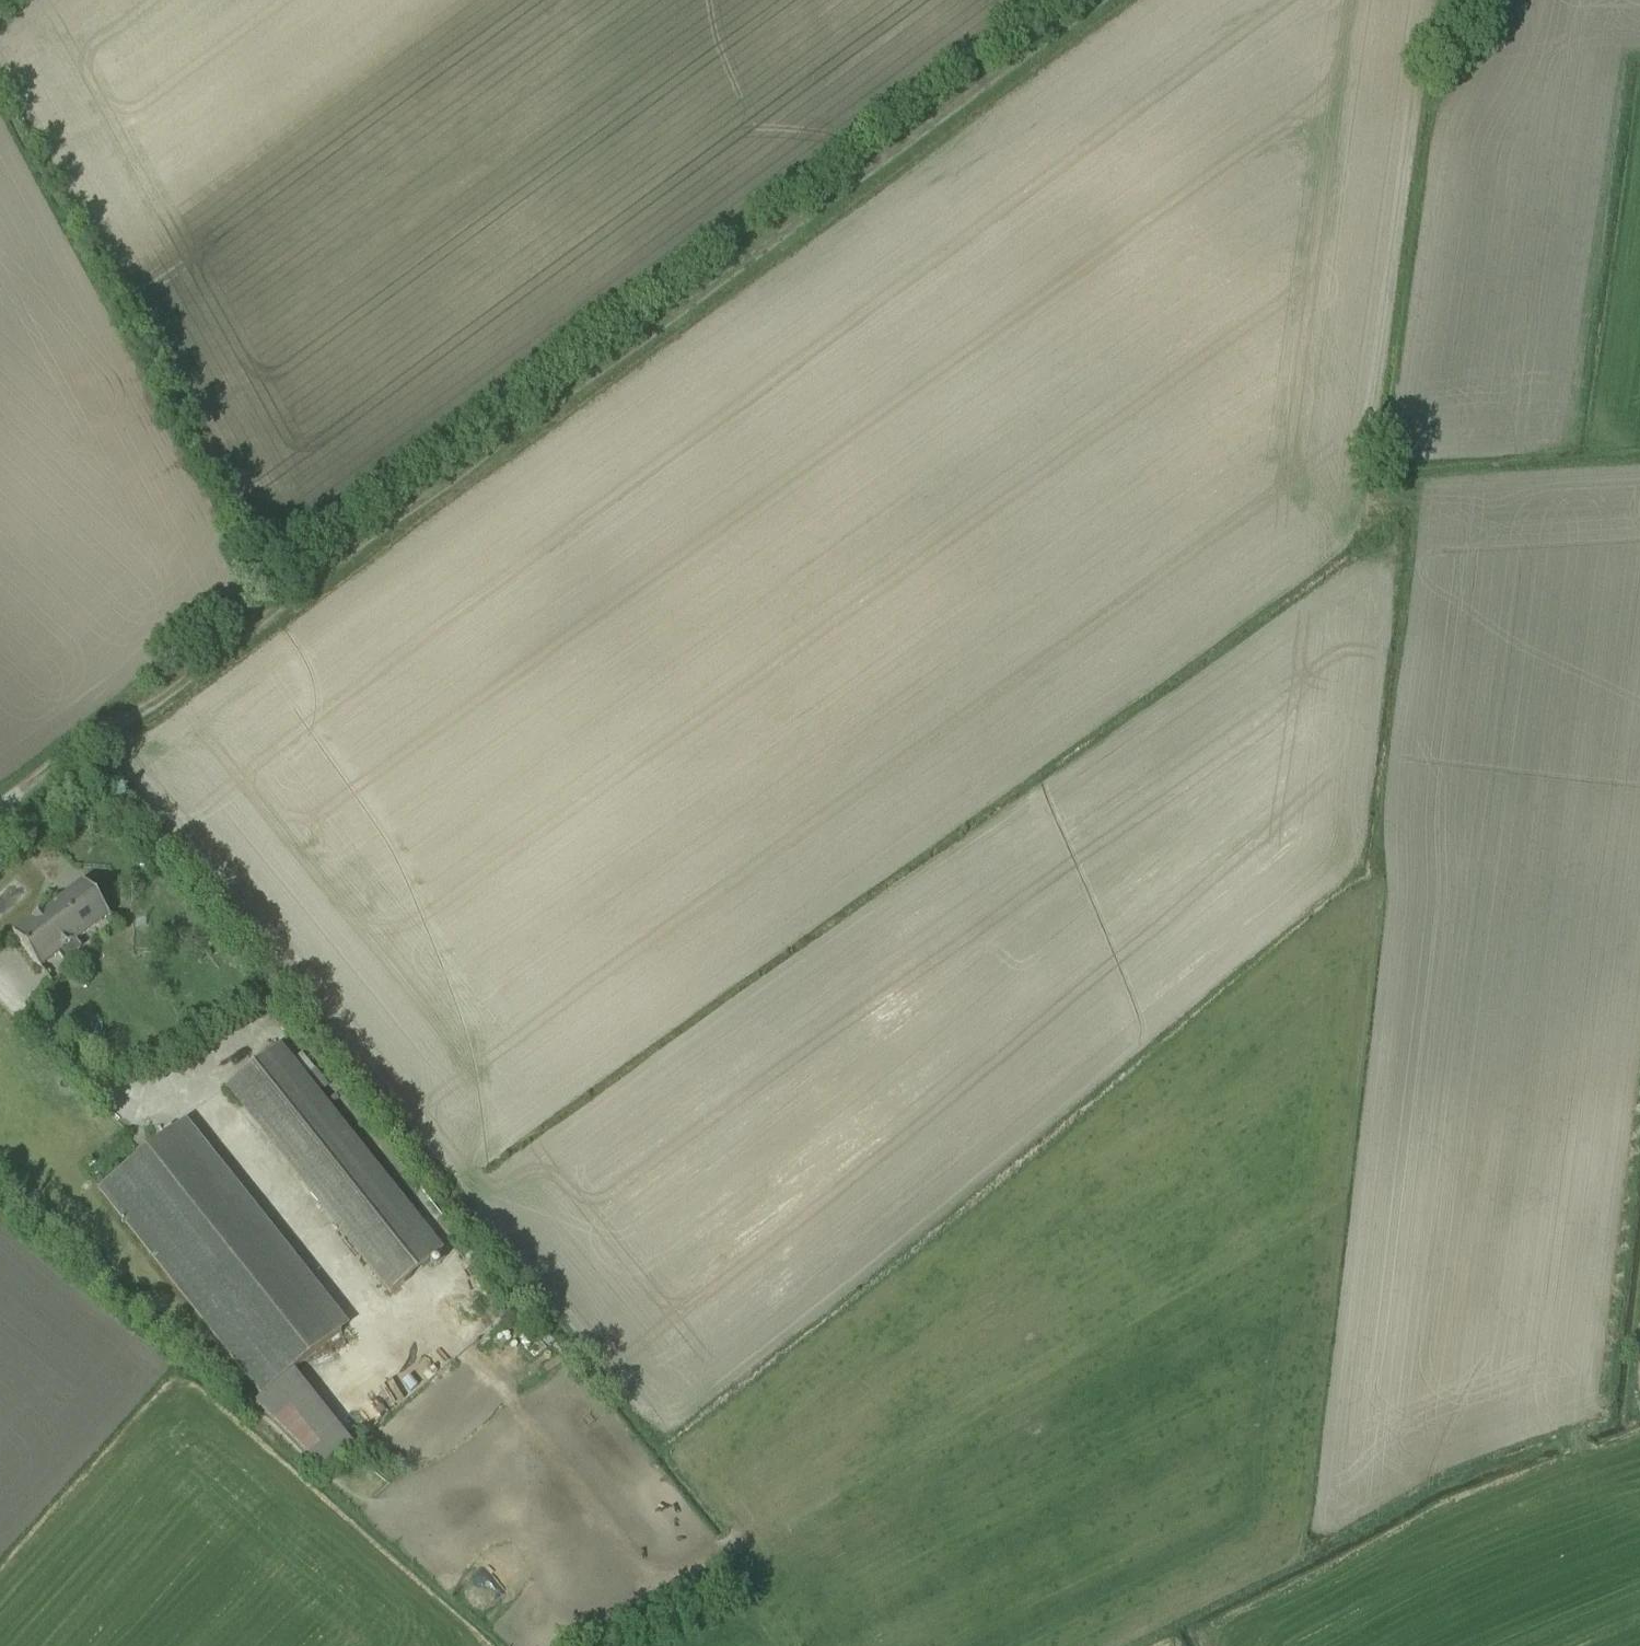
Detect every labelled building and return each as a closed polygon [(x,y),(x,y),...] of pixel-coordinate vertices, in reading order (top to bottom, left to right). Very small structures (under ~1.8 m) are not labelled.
[(82,883),(13,936),(40,970),(58,956),(63,962),(81,949),(76,943),(109,918),(82,883)] [(222,1014),(216,1006),(201,1018),(208,1026),(222,1014)] [(282,1046),(319,1093),(327,1086),(301,1053),(296,1057),(286,1043),(282,1046)] [(280,1044),(225,1090),(389,1294),(441,1250),(319,1093),(282,1046),(280,1044)] [(347,1326),(186,1121),(95,1191),(261,1396),(293,1370),(347,1326)] [(354,1446),(293,1370),(261,1396),(254,1401),(323,1470),(354,1446)]
